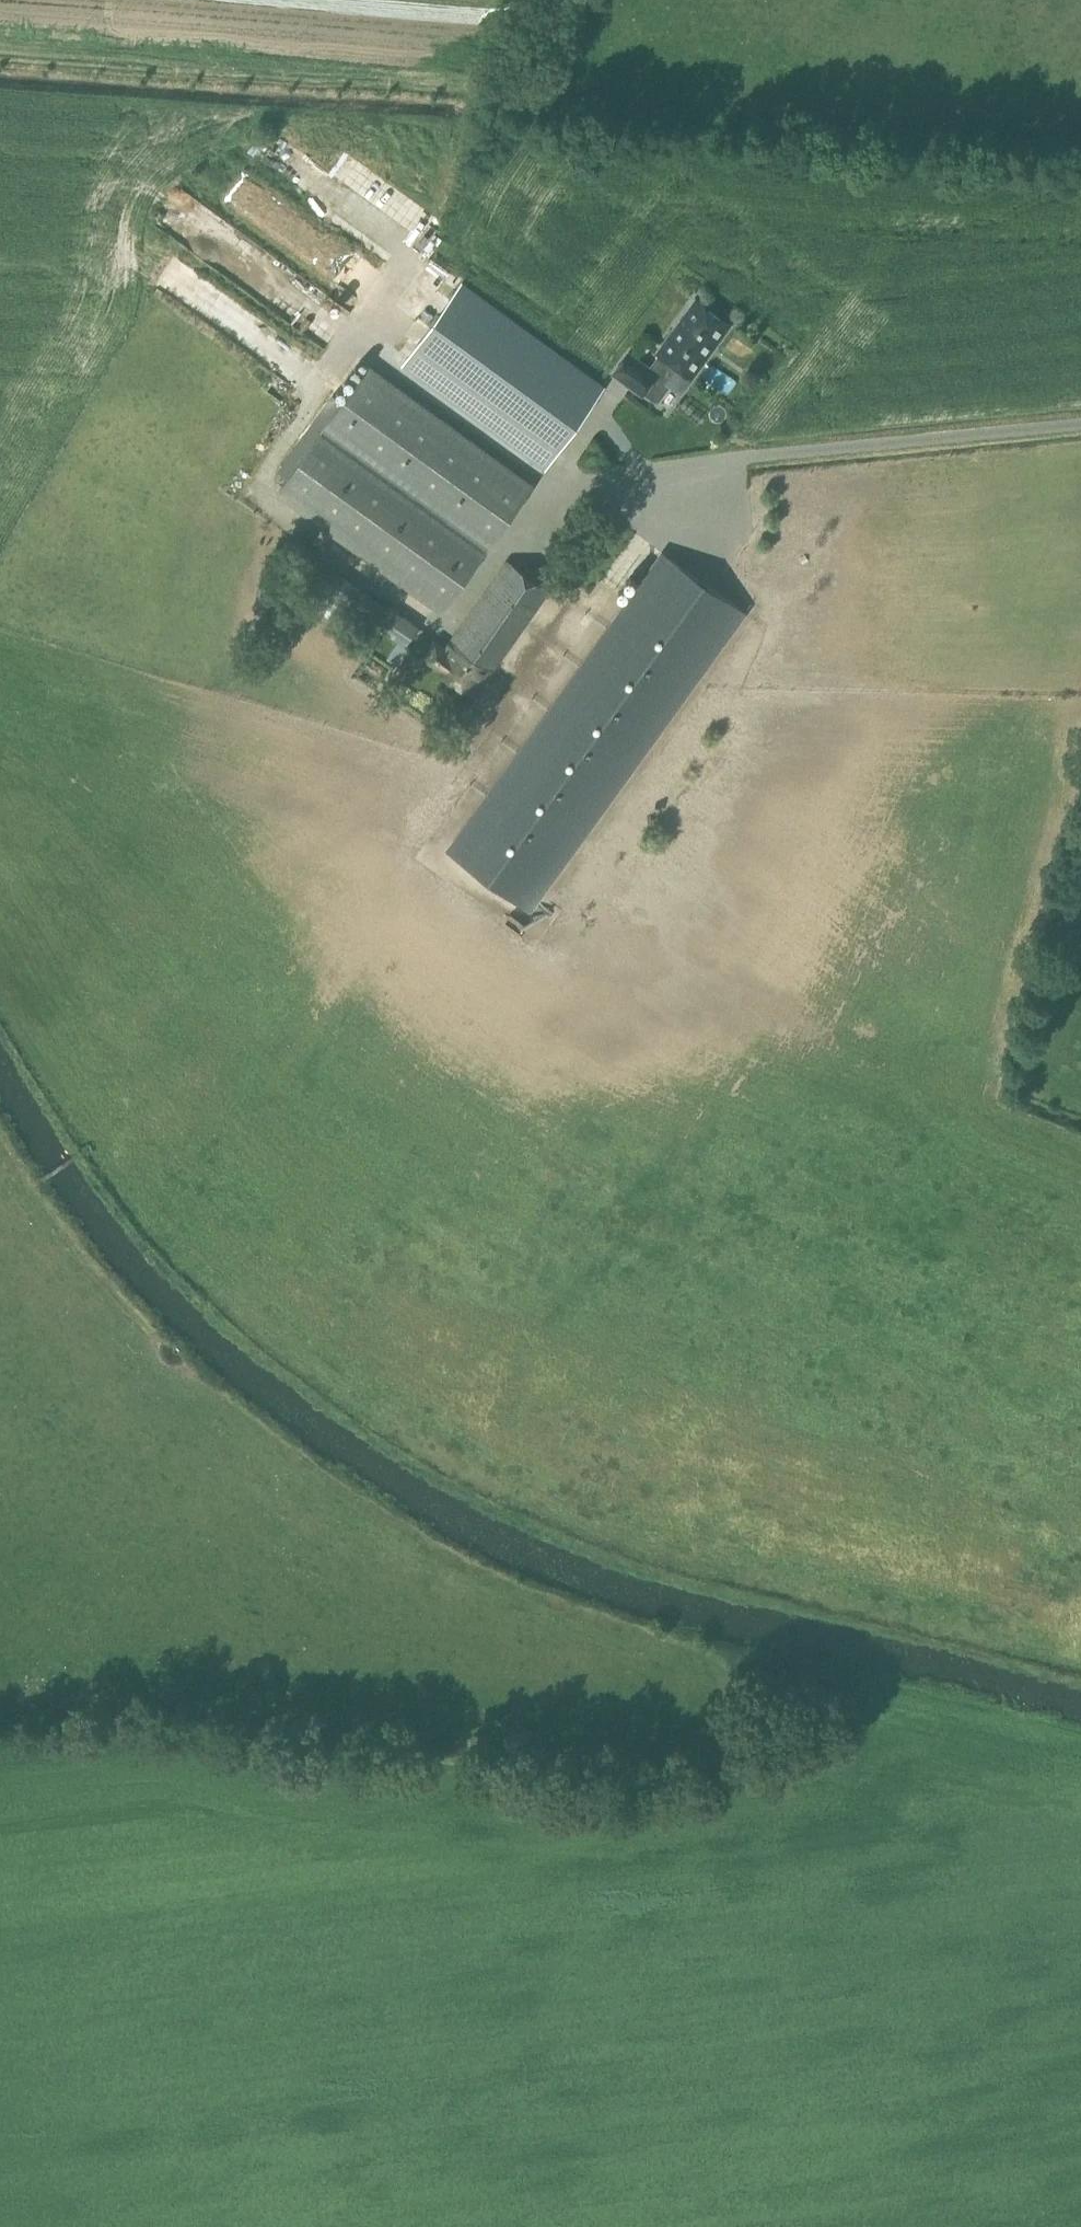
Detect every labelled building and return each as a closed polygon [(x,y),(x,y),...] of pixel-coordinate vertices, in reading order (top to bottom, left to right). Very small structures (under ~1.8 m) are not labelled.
[(221,195),(237,208),(254,188),(238,175),(221,195)] [(295,225),(295,249),(325,249),(325,225),(295,225)] [(560,449),(606,385),(463,282),(417,345),(560,449)] [(629,352),(614,374),(642,394),(657,374),(668,382),(679,367),(693,377),(732,323),(696,298),(658,351),(661,354),(651,368),(629,352)] [(346,378),(271,494),(445,614),(518,496),(346,378)] [(748,613),(662,551),(447,849),(532,911),(748,613)] [(420,627),(320,557),(303,581),(366,625),(369,620),(406,646),(420,627)] [(450,641),(447,646),(437,639),(424,658),(478,695),(494,671),(496,672),(553,590),(506,559),(449,640),(450,641)]
